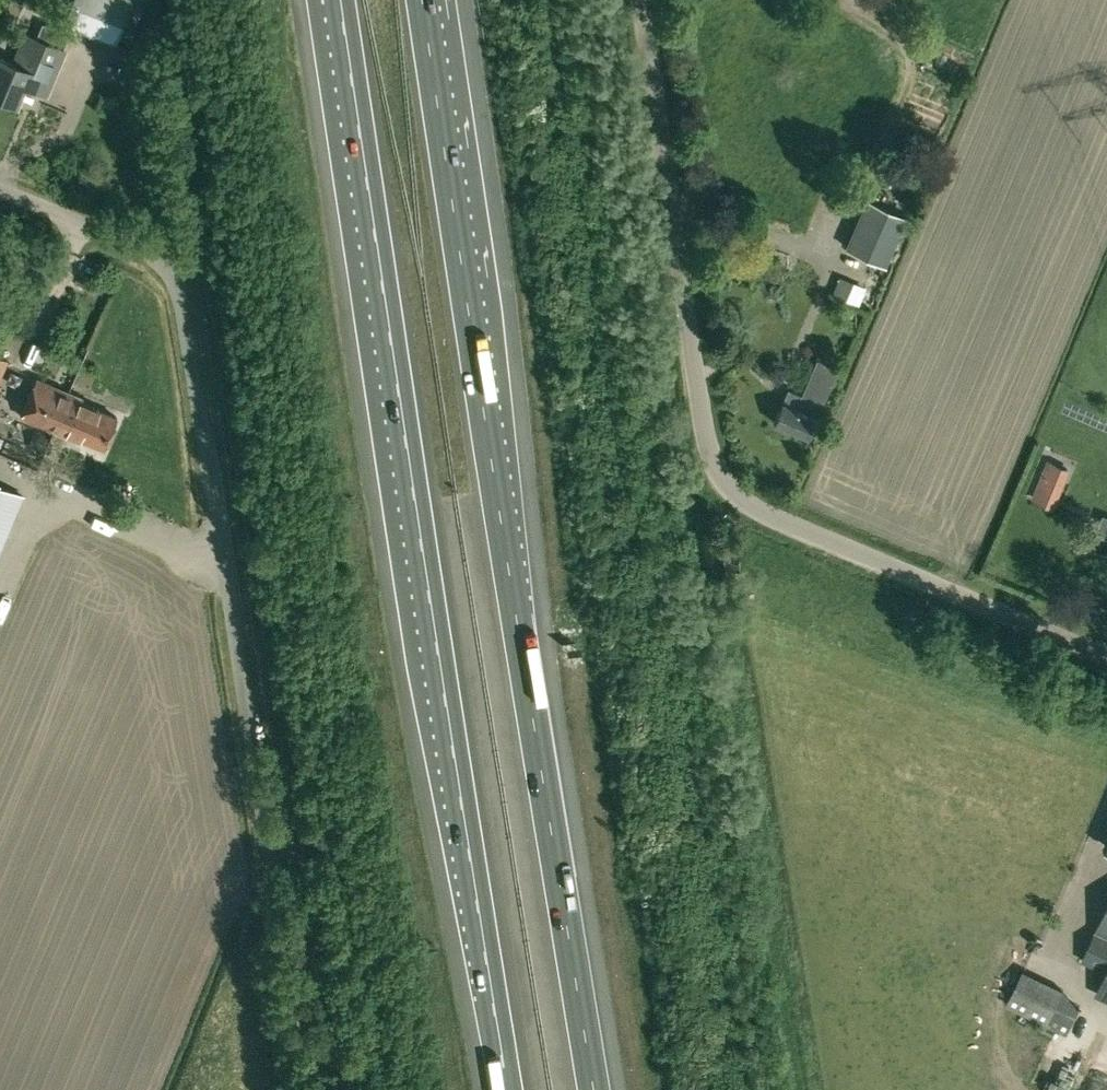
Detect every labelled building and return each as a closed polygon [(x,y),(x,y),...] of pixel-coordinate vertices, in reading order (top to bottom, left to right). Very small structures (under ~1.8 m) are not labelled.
[(130,0),(75,0),(67,19),(114,38),(130,0)] [(17,102),(25,83),(46,92),(64,49),(27,33),(15,62),(0,56),(0,95),(17,102)] [(868,199),(848,246),(885,263),(905,215),(868,199)] [(841,274),(833,292),(859,304),(867,286),(841,274)] [(808,436),(832,382),(838,367),(817,358),(802,393),(788,388),(774,421),(808,436)] [(81,401),(83,397),(36,377),(20,414),(69,435),(71,431),(104,445),(117,416),(81,401)] [(1052,461),(1037,498),(1053,504),(1068,468),(1052,461)] [(2,485),(0,485),(0,545),(22,494),(2,485)] [(1105,515),(1098,531),(1106,535),(1106,516),(1105,515)] [(1083,959),(1106,971),(1106,909),(1083,959)] [(1007,1003),(1067,1032),(1084,999),(1024,970),(1007,1003)] [(1098,994),(1106,998),(1106,974),(1098,994)]
